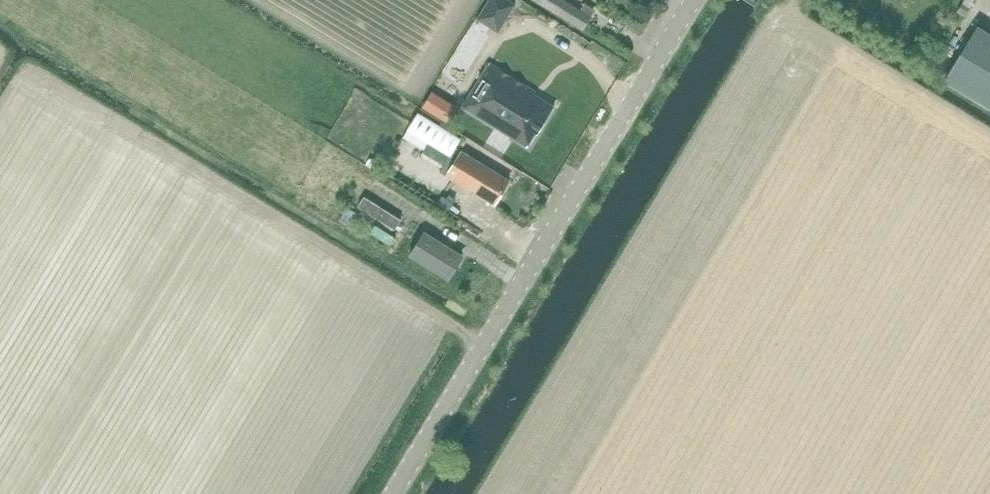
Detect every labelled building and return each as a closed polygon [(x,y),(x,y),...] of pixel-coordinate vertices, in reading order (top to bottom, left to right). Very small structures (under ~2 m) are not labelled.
[(478,19),(499,32),(516,4),(509,0),(490,0),(478,19)] [(575,24),(583,30),(592,15),(567,0),(535,0),(575,24)] [(962,3),(957,11),(965,16),(970,7),(962,3)] [(977,25),(943,80),(989,109),(989,33),(977,25)] [(556,107),(536,91),(488,61),(461,107),(527,148),(536,133),(538,135),(556,107)] [(422,112),(444,124),(454,106),(432,94),(422,112)] [(418,112),(407,130),(450,156),(460,138),(418,112)] [(510,181),(461,152),(446,174),(495,204),(510,181)] [(449,210),(454,203),(442,196),(438,203),(449,210)] [(364,197),(358,206),(394,229),(400,220),(364,197)] [(347,207),(339,220),(347,224),(354,211),(347,207)] [(410,256),(449,280),(456,268),(455,267),(462,255),(425,232),(410,256)]
